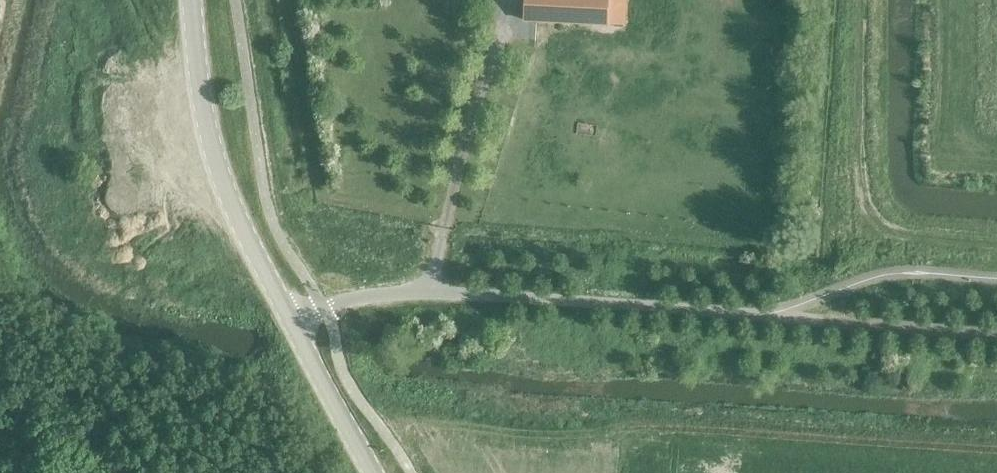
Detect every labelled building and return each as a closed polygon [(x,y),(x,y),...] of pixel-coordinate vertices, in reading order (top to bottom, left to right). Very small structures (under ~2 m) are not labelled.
[(523,20),(607,23),(608,0),(523,0),(523,20)]
